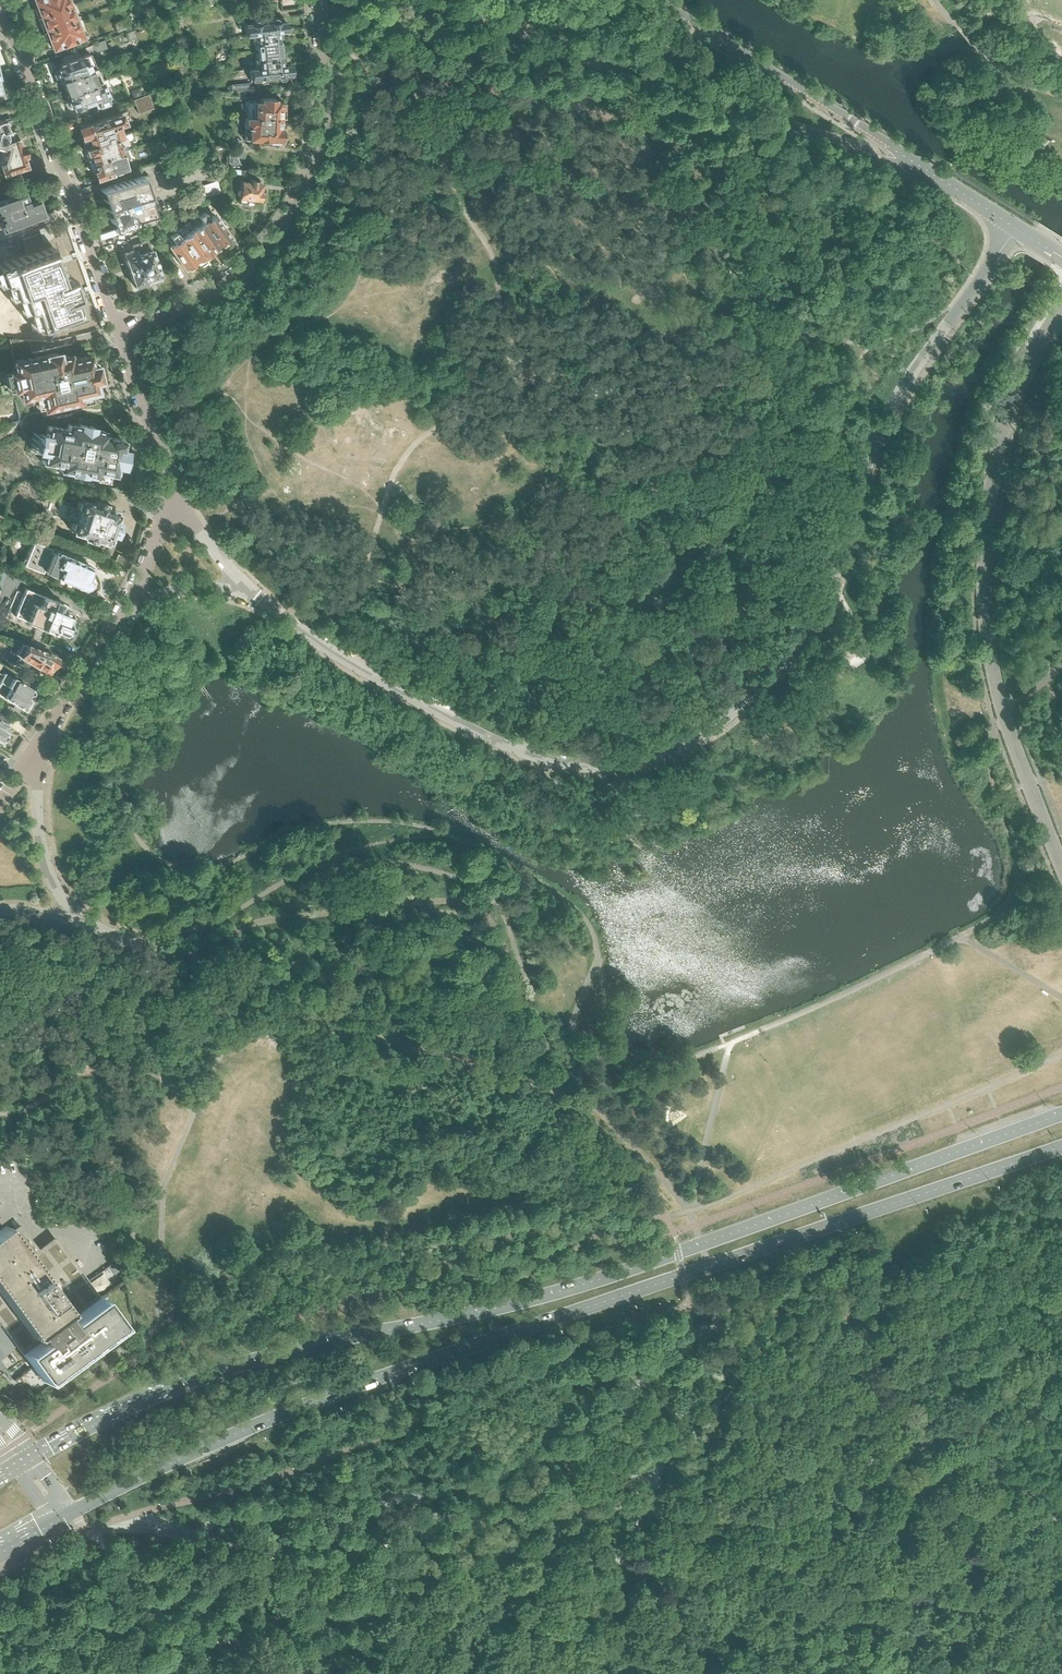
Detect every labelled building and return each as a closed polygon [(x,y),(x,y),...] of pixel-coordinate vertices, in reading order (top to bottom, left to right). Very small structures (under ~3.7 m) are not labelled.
[(68,5),(67,0),(34,0),(36,7),(33,8),(37,17),(68,5)] [(74,20),(68,5),(37,17),(37,18),(39,17),(45,31),(43,32),(43,33),(74,20)] [(280,30),(280,32),(286,31),(285,21),(284,21),(284,17),(277,18),(276,17),(270,18),(268,21),(259,22),(256,19),(252,20),(249,23),(245,23),(246,26),(245,27),(246,34),(252,34),(280,30)] [(128,26),(125,18),(114,23),(117,31),(128,26)] [(81,38),(74,20),(43,33),(47,42),(50,41),(53,49),(61,45),(62,46),(71,42),(71,41),(81,38)] [(256,51),(281,48),(280,43),(278,42),(278,38),(281,38),(280,32),(280,30),(252,34),(253,41),(255,43),(253,45),(254,49),(256,51)] [(62,80),(94,67),(95,67),(89,52),(105,46),(103,40),(82,48),(84,55),(59,64),(61,68),(57,69),(58,70),(55,71),(54,74),(56,79),(59,80),(61,79),(62,80)] [(256,68),(284,65),(283,59),(280,59),(280,56),(281,54),(281,48),(256,51),(254,53),(254,57),(257,59),(255,61),(256,68)] [(290,64),(284,65),(256,68),(249,69),(250,78),(251,77),(252,81),(257,80),(260,82),(263,82),(265,79),(275,78),(277,80),(282,80),(284,78),(284,75),(291,74),(290,65),(290,64)] [(100,82),(94,67),(62,80),(61,80),(67,94),(67,95),(100,82)] [(182,71),(174,72),(175,79),(183,78),(182,71)] [(100,82),(67,95),(69,98),(66,99),(65,103),(67,107),(72,108),(73,108),(82,105),(86,106),(90,105),(92,101),(91,101),(93,100),(96,108),(109,103),(106,96),(101,82),(100,82)] [(250,90),(250,82),(231,84),(232,92),(250,90)] [(154,108),(150,94),(134,99),(138,113),(154,108)] [(245,117),(285,118),(285,110),(283,108),(283,102),(274,102),(274,98),(260,98),(260,101),(252,101),(246,101),(245,117)] [(84,148),(119,136),(115,124),(125,120),(131,119),(128,110),(122,112),(106,118),(105,116),(98,119),(98,120),(78,128),(81,137),(80,137),(84,148)] [(285,118),(245,117),(244,138),(267,139),(267,141),(267,142),(277,143),(278,142),(278,140),(280,140),(281,128),(283,129),(284,127),(285,118)] [(7,130),(5,124),(11,122),(10,118),(3,120),(0,121),(0,154),(4,138),(2,132),(7,130)] [(1,173),(9,171),(10,176),(24,171),(22,166),(25,166),(21,156),(23,155),(20,145),(20,144),(18,145),(12,128),(7,130),(2,132),(4,138),(0,154),(0,171),(1,173)] [(89,163),(124,151),(128,149),(136,146),(135,144),(134,144),(133,141),(135,140),(132,132),(123,135),(123,134),(119,136),(84,148),(85,154),(86,154),(88,160),(89,163)] [(238,138),(228,138),(228,157),(244,157),(244,148),(242,148),(242,140),(238,140),(238,138)] [(129,167),(124,151),(89,163),(92,172),(94,171),(96,178),(106,175),(106,176),(120,171),(119,170),(127,167),(129,167)] [(157,215),(150,193),(143,175),(100,190),(107,210),(102,212),(104,219),(109,217),(114,230),(122,227),(123,232),(154,224),(157,231),(160,230),(156,216),(157,215)] [(224,192),(220,180),(187,189),(191,202),(224,192)] [(259,200),(261,189),(259,188),(260,183),(255,182),(255,180),(252,180),(251,183),(239,181),(238,191),(237,191),(237,194),(238,194),(238,198),(240,198),(239,203),(247,204),(247,199),(259,200)] [(37,199),(27,203),(23,192),(0,200),(0,225),(1,229),(43,215),(37,199)] [(202,223),(218,245),(228,238),(228,235),(224,229),(220,228),(217,224),(218,221),(214,216),(211,216),(210,217),(208,215),(206,217),(203,212),(197,216),(202,223)] [(218,245),(202,223),(195,227),(190,220),(186,224),(205,252),(206,251),(208,254),(209,253),(210,254),(214,251),(212,249),(218,245)] [(205,252),(186,224),(174,233),(175,235),(195,262),(202,257),(203,259),(207,256),(204,252),(205,252)] [(51,238),(46,225),(37,228),(42,241),(51,238)] [(161,281),(147,240),(146,240),(144,232),(130,237),(132,245),(133,250),(123,254),(135,287),(145,283),(146,286),(161,281)] [(186,268),(195,262),(175,235),(174,233),(169,237),(172,241),(170,243),(171,245),(170,246),(170,249),(173,254),(177,254),(180,258),(179,262),(183,267),(186,268)] [(0,267),(0,277),(3,286),(10,283),(15,299),(21,297),(27,313),(34,334),(43,330),(46,339),(56,339),(58,339),(98,330),(65,236),(41,244),(38,236),(24,241),(29,257),(0,267)] [(94,382),(100,380),(96,364),(90,365),(88,355),(69,359),(68,355),(57,357),(56,355),(45,357),(44,354),(13,361),(15,371),(9,372),(13,389),(19,388),(21,397),(40,393),(43,408),(78,400),(77,395),(96,391),(94,382)] [(121,466),(125,449),(119,448),(120,438),(102,435),(103,430),(91,428),(92,425),(79,423),(78,425),(67,423),(66,428),(47,425),(46,434),(40,433),(36,451),(42,452),(40,461),(59,465),(59,470),(71,472),(72,468),(82,470),(81,474),(94,476),(95,471),(114,474),(115,465),(121,466)] [(108,531),(112,520),(114,521),(117,513),(116,512),(114,512),(115,510),(108,508),(103,506),(104,503),(93,499),(92,503),(81,499),(81,501),(78,500),(75,509),(70,507),(66,518),(72,520),(69,526),(69,528),(72,529),(71,531),(72,531),(80,534),(83,535),(82,537),(92,540),(93,538),(105,542),(105,539),(107,540),(108,540),(111,532),(108,531)] [(89,571),(90,569),(91,566),(59,553),(59,554),(52,551),(53,549),(33,540),(23,564),(43,572),(44,570),(64,579),(83,587),(87,585),(89,581),(87,577),(87,576),(89,571)] [(69,550),(71,545),(62,541),(60,546),(69,550)] [(71,615),(70,611),(65,609),(63,604),(61,603),(55,600),(55,601),(44,596),(26,589),(15,616),(52,632),(54,629),(58,631),(64,633),(68,631),(70,626),(69,622),(68,622),(71,615)] [(45,674),(54,658),(43,652),(21,643),(10,662),(35,678),(39,670),(45,674)] [(31,690),(11,678),(11,679),(4,674),(4,675),(2,678),(2,677),(0,681),(0,682),(1,683),(0,685),(0,696),(0,697),(12,704),(21,709),(20,710),(21,710),(27,700),(25,698),(27,695),(28,695),(30,695),(32,693),(31,690)] [(80,1277),(75,1270),(53,1241),(39,1251),(19,1224),(18,1225),(15,1227),(8,1232),(2,1224),(0,1225),(0,1319),(0,1320),(23,1350),(22,1351),(42,1378),(116,1324),(96,1297),(95,1297),(82,1280),(80,1277)] [(34,1605),(26,1611),(36,1625),(44,1619),(34,1605)]
